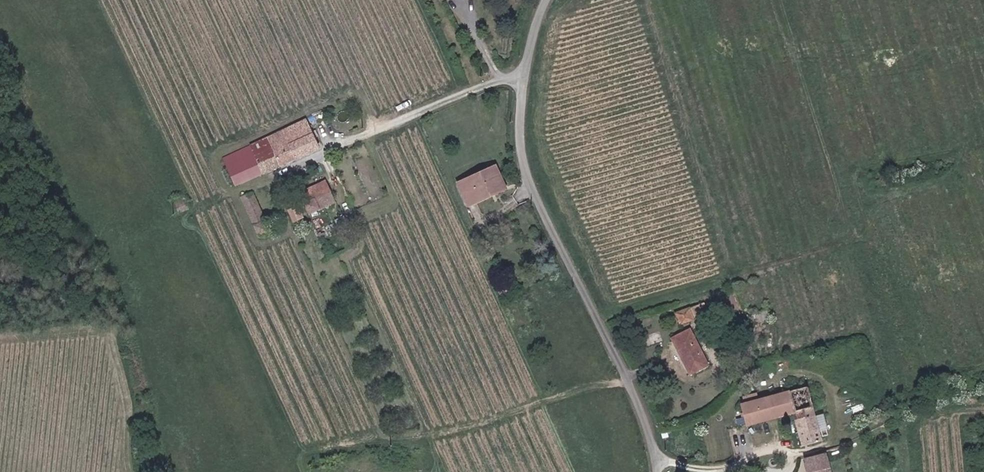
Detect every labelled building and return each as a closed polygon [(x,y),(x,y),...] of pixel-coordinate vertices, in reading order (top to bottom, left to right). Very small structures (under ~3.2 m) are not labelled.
[(306,120),(249,145),(262,174),(319,149),(306,120)] [(262,174),(249,145),(223,156),(236,186),(262,174)] [(495,170),(458,187),(468,209),(505,191),(495,170)] [(329,192),(324,180),(300,190),(305,202),(329,192)] [(241,196),(259,236),(270,231),(252,191),(241,196)] [(329,192),(305,202),(303,203),(308,216),(334,204),(329,192)] [(187,208),(181,195),(170,199),(176,213),(187,208)] [(289,211),(293,221),(302,218),(297,208),(289,211)] [(710,304),(694,309),(698,322),(714,317),(710,304)] [(708,364),(694,332),(677,338),(690,372),(708,364)] [(786,379),(765,384),(768,397),(789,392),(786,379)] [(768,397),(737,405),(737,406),(738,412),(744,411),(748,425),(793,415),(794,421),(815,416),(806,388),(789,392),(768,397)] [(816,424),(822,422),(820,417),(815,419),(815,416),(794,421),(801,447),(821,442),(816,424)] [(826,460),(824,454),(805,459),(808,471),(829,471),(826,460)]
